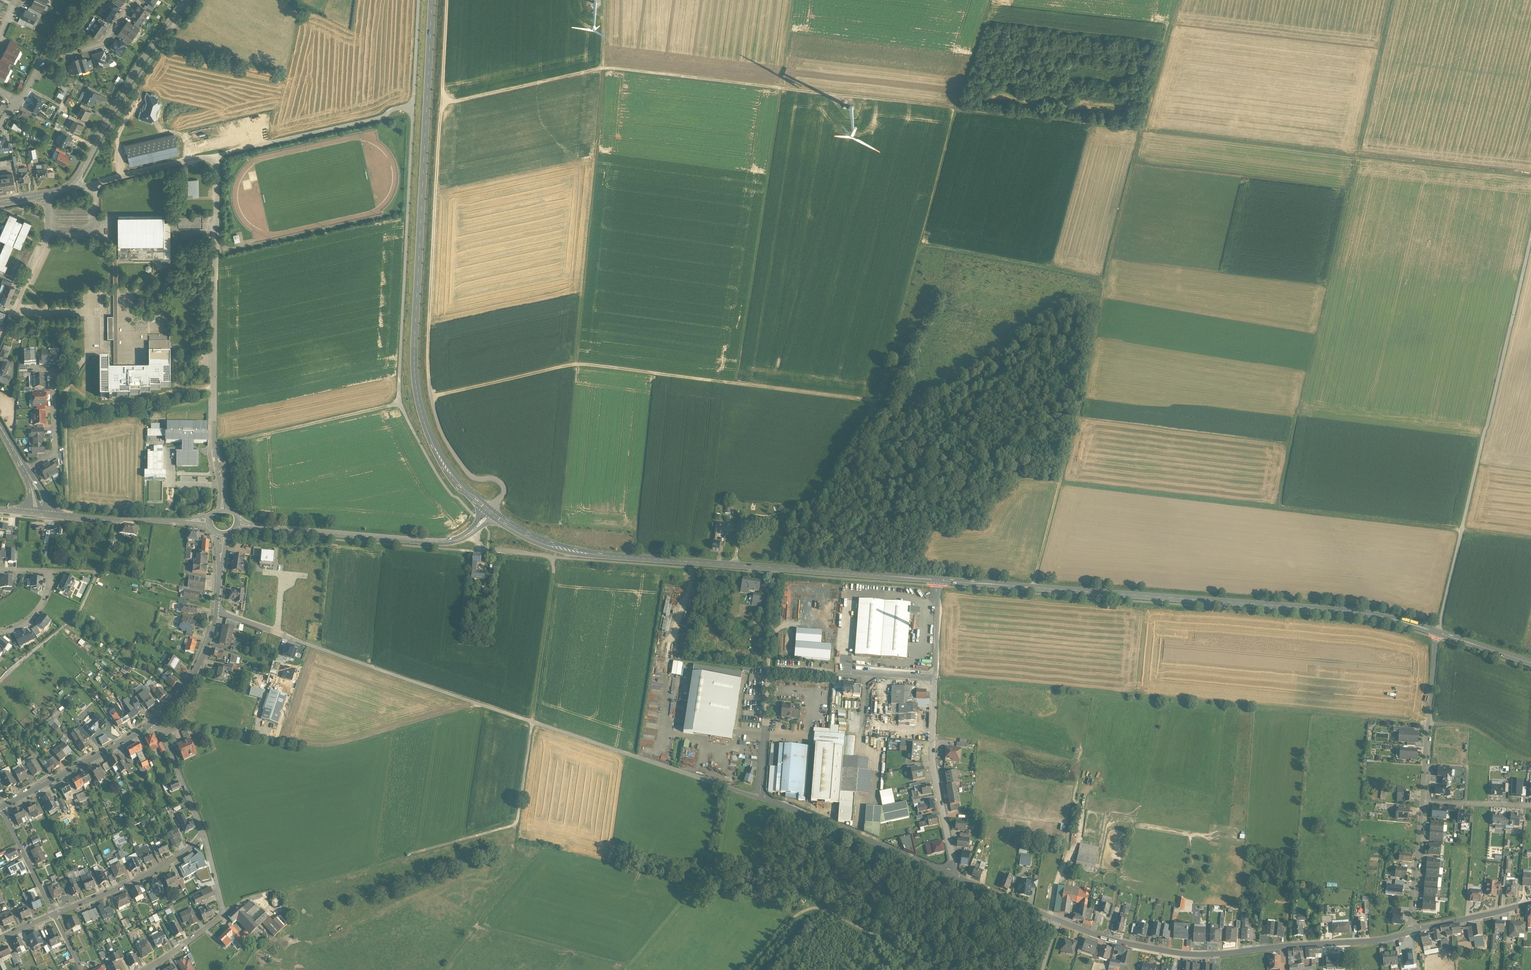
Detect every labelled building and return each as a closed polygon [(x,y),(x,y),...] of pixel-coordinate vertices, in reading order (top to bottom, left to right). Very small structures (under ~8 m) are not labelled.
[(37,0),(34,0),(32,4),(31,5),(38,8),(42,10),(45,4),(37,0)] [(119,6),(112,1),(110,3),(109,3),(107,6),(115,11),(119,6)] [(143,7),(139,4),(135,10),(145,17),(148,12),(149,11),(143,7)] [(107,6),(107,5),(100,15),(109,21),(111,18),(112,18),(114,15),(113,15),(115,12),(115,11),(107,6)] [(146,6),(145,5),(143,7),(149,11),(148,12),(150,13),(152,10),(146,6)] [(25,9),(21,18),(27,21),(26,22),(32,25),(37,14),(35,13),(28,10),(25,9)] [(145,17),(135,10),(131,16),(135,18),(141,23),(141,22),(145,17)] [(21,18),(20,17),(17,22),(25,26),(26,22),(27,21),(21,18)] [(97,20),(96,20),(92,25),(102,32),(106,26),(104,25),(97,20)] [(133,25),(127,21),(123,27),(134,35),(139,29),(133,25)] [(102,32),(92,25),(89,31),(92,33),(97,37),(98,38),(102,32)] [(134,35),(123,27),(118,34),(124,38),(129,42),(134,35)] [(122,40),(119,38),(117,41),(124,46),(126,43),(122,40)] [(18,44),(11,40),(8,46),(15,49),(18,44)] [(117,41),(115,40),(115,41),(113,44),(112,43),(109,48),(120,55),(125,47),(124,46),(117,41)] [(8,46),(8,45),(5,51),(15,57),(18,51),(15,49),(8,46)] [(104,50),(92,54),(96,66),(97,67),(102,65),(103,64),(103,63),(109,61),(108,56),(106,57),(106,55),(105,52),(104,50)] [(15,57),(5,51),(1,57),(2,57),(10,61),(9,61),(12,63),(15,57)] [(114,60),(109,53),(106,55),(106,57),(108,56),(109,61),(109,63),(114,60)] [(78,58),(73,60),(72,62),(73,64),(75,71),(81,69),(82,69),(78,59),(79,59),(78,58)] [(85,58),(84,58),(79,59),(78,59),(82,69),(81,69),(82,70),(88,68),(89,68),(86,61),(85,58)] [(6,74),(9,68),(7,67),(0,63),(0,71),(6,74)] [(100,94),(87,87),(85,92),(86,93),(83,100),(92,105),(96,98),(98,99),(100,94)] [(141,111),(139,116),(141,119),(151,122),(151,120),(156,119),(155,113),(156,109),(159,108),(160,104),(155,103),(157,97),(154,97),(155,96),(152,95),(150,96),(147,94),(146,97),(147,102),(146,103),(145,107),(144,107),(144,109),(143,109),(143,111),(141,111)] [(40,100),(34,96),(34,97),(33,96),(28,105),(29,106),(28,106),(33,109),(36,110),(38,107),(39,107),(43,101),(40,100)] [(86,109),(82,107),(78,115),(87,120),(91,111),(86,109)] [(76,121),(74,120),(70,129),(79,134),(84,125),(76,121)] [(19,124),(14,122),(11,127),(16,130),(19,124)] [(66,133),(62,131),(61,135),(62,136),(58,142),(63,144),(67,146),(71,140),(70,139),(71,136),(66,133)] [(125,145),(130,165),(179,154),(174,134),(125,145)] [(0,138),(0,152),(3,152),(3,149),(4,149),(5,148),(8,147),(8,143),(7,139),(4,140),(4,138),(0,138)] [(36,157),(35,149),(28,150),(29,158),(36,157)] [(63,152),(60,150),(59,152),(55,160),(64,165),(69,155),(63,152)] [(42,168),(37,169),(38,178),(48,177),(48,176),(47,172),(47,168),(42,168)] [(19,172),(20,182),(28,181),(27,171),(19,172)] [(0,175),(0,190),(4,190),(4,189),(14,187),(12,173),(0,175)] [(198,185),(198,180),(188,180),(188,194),(197,193),(197,185),(198,185)] [(0,253),(0,268),(4,270),(7,265),(4,264),(13,245),(20,248),(31,223),(24,220),(23,222),(15,219),(17,216),(10,213),(0,234),(0,239),(5,241),(0,253)] [(163,217),(119,217),(118,217),(118,259),(160,259),(164,259),(164,223),(164,216),(163,216),(163,217)] [(164,223),(164,259),(160,259),(160,264),(166,264),(166,263),(168,260),(168,259),(170,259),(170,223),(164,223)] [(10,287),(6,285),(3,293),(12,296),(15,288),(10,287)] [(3,293),(0,300),(0,301),(4,303),(8,304),(12,296),(3,293)] [(149,354),(169,354),(169,342),(149,343),(149,354)] [(3,348),(0,354),(0,356),(6,358),(9,350),(3,348)] [(148,371),(109,371),(109,370),(108,370),(108,359),(100,359),(100,396),(129,396),(129,394),(139,394),(139,391),(149,391),(149,389),(160,389),(159,387),(170,386),(169,354),(149,354),(149,369),(148,369),(148,371)] [(2,366),(3,366),(0,373),(0,383),(8,386),(11,379),(6,377),(10,365),(4,363),(2,366)] [(207,424),(167,423),(167,433),(165,433),(165,441),(182,441),(182,446),(180,446),(180,448),(182,448),(182,452),(177,452),(177,466),(198,467),(198,452),(193,452),(193,442),(208,442),(208,434),(206,434),(206,432),(207,424)] [(35,432),(31,432),(31,439),(32,439),(32,447),(32,454),(36,454),(44,453),(44,447),(43,447),(43,438),(43,431),(35,432)] [(163,471),(163,447),(153,447),(153,451),(147,450),(147,471),(145,471),(145,480),(166,480),(166,472),(163,471)] [(51,462),(45,466),(52,477),(58,473),(55,469),(52,463),(51,462)] [(52,477),(45,466),(39,469),(40,471),(44,478),(46,480),(52,477)] [(63,530),(55,528),(54,534),(53,537),(61,539),(62,535),(63,530)] [(54,534),(49,533),(49,538),(57,540),(56,544),(60,545),(61,539),(53,537),(54,534)] [(128,534),(120,533),(119,542),(127,543),(128,534)] [(137,535),(128,534),(127,543),(136,544),(137,535)] [(198,540),(187,539),(185,556),(190,557),(191,551),(194,551),(194,549),(197,549),(198,540)] [(716,546),(713,546),(712,553),(719,554),(720,549),(720,547),(719,547),(716,546)] [(190,557),(185,556),(184,566),(193,567),(195,567),(196,562),(190,561),(190,557)] [(273,558),(267,558),(265,572),(272,572),(273,564),(273,559),(273,558)] [(482,560),(474,559),(473,575),(477,575),(477,568),(476,568),(476,567),(481,567),(482,560)] [(201,563),(196,563),(195,567),(193,567),(192,579),(205,581),(207,562),(201,561),(201,563)] [(242,563),(233,562),(232,568),(231,568),(231,571),(232,571),(231,578),(240,579),(242,563)] [(74,588),(64,583),(62,587),(61,588),(60,588),(60,589),(60,590),(60,591),(60,593),(59,592),(65,595),(63,598),(64,599),(68,601),(74,588)] [(205,586),(188,583),(188,587),(187,595),(190,595),(204,598),(205,586)] [(760,586),(744,583),(741,595),(748,597),(748,592),(758,594),(760,586)] [(42,588),(31,587),(31,591),(30,591),(30,596),(33,596),(33,598),(37,598),(38,598),(38,597),(41,597),(42,588)] [(65,595),(59,592),(56,598),(63,602),(64,599),(63,598),(65,595)] [(184,597),(182,605),(184,605),(197,608),(198,600),(189,598),(184,597)] [(237,598),(229,597),(228,605),(236,606),(235,608),(241,609),(242,599),(237,599),(237,598)] [(762,599),(755,598),(753,608),(760,610),(762,599)] [(884,605),(859,603),(855,658),(880,660),(884,605)] [(910,607),(884,605),(880,660),(906,662),(909,618),(909,612),(910,607)] [(196,614),(188,613),(187,620),(195,621),(196,614)] [(50,630),(42,624),(36,633),(37,633),(35,635),(39,641),(43,638),(50,630)] [(232,627),(226,626),(224,633),(232,634),(232,636),(238,637),(239,630),(232,628),(232,627)] [(190,628),(189,629),(182,627),(179,634),(180,635),(181,637),(184,638),(186,637),(191,638),(193,630),(191,629),(190,628)] [(224,633),(222,632),(221,637),(220,641),(230,643),(232,636),(232,634),(224,633)] [(797,633),(795,661),(830,663),(831,648),(820,648),(821,635),(797,633)] [(35,635),(31,638),(36,645),(40,642),(39,641),(35,635)] [(25,638),(18,642),(15,644),(16,647),(15,647),(19,655),(31,649),(29,643),(28,644),(25,638)] [(230,643),(220,641),(219,645),(220,645),(219,650),(228,652),(230,643)] [(1,647),(0,648),(0,655),(4,659),(4,658),(9,653),(1,647)] [(284,662),(290,664),(294,652),(285,650),(282,661),(284,662)] [(194,652),(187,651),(185,657),(192,659),(194,652)] [(218,657),(211,655),(209,662),(216,663),(218,657)] [(180,668),(168,661),(163,670),(176,678),(180,672),(178,671),(180,668)] [(683,665),(671,664),(670,677),(683,677),(683,665)] [(742,675),(694,668),(693,675),(741,683),(742,675)] [(226,672),(218,670),(215,684),(224,687),(227,678),(231,679),(232,673),(226,672)] [(290,684),(294,673),(284,670),(281,682),(290,684)] [(127,682),(129,679),(123,674),(120,677),(127,682)] [(741,683),(693,675),(686,717),(734,725),(741,683)] [(172,679),(167,676),(164,681),(168,684),(170,682),(172,679)] [(170,682),(168,684),(164,681),(161,684),(165,688),(172,693),(177,687),(170,682)] [(842,687),(834,686),(833,698),(841,699),(842,687)] [(854,687),(844,686),(843,696),(853,697),(854,687)] [(916,690),(891,689),(891,706),(891,707),(899,707),(916,708),(916,702),(916,694),(916,690)] [(149,697),(144,691),(144,690),(141,693),(142,693),(147,700),(150,698),(149,697)] [(160,694),(157,696),(154,692),(151,695),(154,699),(159,705),(166,700),(160,694)] [(250,692),(249,699),(261,703),(263,696),(250,692)] [(147,700),(142,693),(136,697),(139,701),(139,702),(142,707),(148,702),(147,700)] [(286,700),(270,694),(260,723),(277,728),(286,700)] [(924,703),(916,702),(916,708),(917,708),(917,709),(929,709),(929,702),(925,698),(925,695),(925,694),(924,703)] [(916,694),(916,702),(924,703),(925,694),(922,694),(916,694)] [(69,702),(62,708),(64,711),(71,706),(69,702)] [(142,707),(147,714),(154,709),(149,702),(148,702),(142,707)] [(133,704),(133,703),(129,706),(130,708),(133,713),(137,718),(141,716),(138,711),(133,704)] [(849,703),(848,710),(856,711),(857,704),(849,703)] [(119,707),(112,712),(115,717),(117,721),(121,718),(117,712),(120,709),(119,707)] [(799,709),(783,707),(782,719),(797,721),(799,709)] [(899,707),(891,707),(890,716),(898,716),(899,707)] [(916,708),(899,707),(898,716),(915,717),(917,717),(917,709),(917,708),(916,708)] [(130,716),(127,717),(131,723),(137,719),(137,718),(133,713),(130,716)] [(46,727),(49,730),(55,725),(59,721),(55,716),(51,720),(52,722),(46,727)] [(115,717),(109,720),(112,723),(112,722),(115,726),(119,724),(117,721),(115,717)] [(123,720),(121,718),(117,721),(119,724),(122,729),(131,723),(127,717),(123,720)] [(734,725),(686,717),(683,734),(732,742),(734,725)] [(87,730),(82,735),(90,743),(95,738),(93,737),(98,732),(100,733),(105,728),(96,719),(90,724),(92,726),(88,730),(87,730)] [(55,725),(49,730),(55,736),(61,731),(55,725)] [(838,728),(830,727),(830,735),(838,736),(838,728)] [(830,731),(815,730),(813,746),(816,746),(844,749),(845,736),(838,736),(830,735),(829,735),(830,731)] [(72,744),(74,745),(77,750),(80,748),(83,746),(90,743),(84,738),(82,735),(79,732),(75,735),(74,733),(68,737),(72,744)] [(190,742),(186,734),(180,736),(184,744),(190,742)] [(1409,735),(1400,735),(1399,745),(1408,746),(1415,746),(1417,746),(1418,736),(1409,735)] [(855,739),(846,738),(846,736),(845,736),(844,749),(843,758),(854,759),(855,739)] [(98,744),(102,750),(108,746),(105,740),(98,744)] [(152,740),(144,744),(149,752),(149,751),(156,748),(152,740)] [(174,740),(168,742),(172,751),(178,748),(174,740)] [(189,744),(177,750),(183,764),(195,759),(189,744)] [(77,750),(81,757),(88,753),(83,746),(80,748),(77,750)] [(843,758),(844,749),(816,746),(811,803),(839,805),(840,794),(842,770),(843,758)] [(920,746),(912,746),(911,761),(919,762),(920,746)] [(138,748),(132,751),(136,758),(142,754),(138,748)] [(156,750),(157,752),(161,758),(164,756),(160,748),(156,750)] [(779,748),(775,796),(798,797),(798,804),(804,804),(807,774),(784,772),(784,769),(782,769),(784,748),(779,748)] [(807,750),(784,748),(782,769),(784,769),(784,772),(807,774),(808,751),(807,750)] [(65,750),(64,749),(63,749),(58,753),(65,762),(71,758),(65,750)] [(960,751),(946,749),(945,763),(959,764),(960,751)] [(132,751),(126,754),(130,761),(136,758),(132,751)] [(1417,753),(1401,752),(1401,761),(1416,762),(1417,753)] [(65,762),(58,753),(53,757),(52,758),(54,759),(60,767),(65,762)] [(142,754),(136,758),(137,760),(140,766),(144,764),(140,757),(142,755),(142,754)] [(44,761),(38,765),(43,770),(45,768),(44,767),(46,765),(47,764),(49,767),(53,764),(51,762),(48,758),(44,761)] [(868,760),(854,759),(843,758),(842,770),(844,770),(847,770),(867,772),(868,760)] [(115,760),(108,765),(108,766),(112,772),(116,770),(119,768),(117,763),(115,760)] [(123,766),(121,761),(117,763),(119,768),(116,770),(118,774),(121,777),(126,774),(127,774),(125,770),(123,766)] [(144,764),(140,766),(143,773),(149,770),(146,763),(144,764)] [(49,767),(47,767),(50,770),(45,773),(49,778),(59,771),(53,764),(49,767)] [(35,765),(27,770),(29,774),(34,781),(41,776),(35,765)] [(143,773),(140,766),(136,768),(139,775),(138,775),(140,781),(145,779),(143,773)] [(26,776),(22,769),(18,772),(21,775),(22,774),(24,777),(26,776)] [(923,770),(915,771),(914,769),(910,770),(912,782),(925,780),(923,770)] [(867,772),(847,770),(846,777),(845,794),(855,795),(869,796),(871,772),(867,772)] [(97,771),(94,773),(94,772),(91,773),(91,774),(95,781),(102,777),(97,771)] [(1447,772),(1447,771),(1444,771),(1443,772),(1438,771),(1438,779),(1444,780),(1443,785),(1451,786),(1452,772),(1447,772)] [(951,774),(945,775),(947,787),(956,786),(959,785),(956,773),(951,774)] [(21,775),(15,778),(17,782),(20,787),(28,783),(24,777),(22,774),(21,775)] [(8,777),(2,780),(8,792),(12,790),(13,791),(14,790),(10,782),(8,777)] [(85,777),(78,781),(83,789),(90,785),(85,777)] [(102,777),(95,781),(98,787),(105,783),(102,777)] [(747,777),(744,784),(751,786),(753,779),(752,778),(747,777)] [(78,781),(71,786),(76,794),(83,789),(78,781)] [(1522,784),(1517,784),(1517,786),(1512,786),(1511,799),(1517,800),(1517,798),(1521,798),(1522,798),(1522,790),(1522,784)] [(177,785),(169,789),(170,793),(172,795),(179,792),(179,791),(180,790),(179,789),(178,788),(177,785)] [(169,789),(168,788),(167,786),(161,789),(164,796),(170,793),(169,789)] [(929,786),(920,788),(921,792),(917,792),(918,797),(922,796),(922,797),(931,795),(929,786)] [(956,786),(947,787),(947,788),(950,807),(959,805),(956,786)] [(66,789),(59,793),(63,799),(66,797),(70,795),(66,789)] [(1443,789),(1437,789),(1437,791),(1436,791),(1435,792),(1435,793),(1436,794),(1436,795),(1436,797),(1444,798),(1445,799),(1447,799),(1448,798),(1448,795),(1450,794),(1450,790),(1443,789)] [(1502,789),(1492,789),(1491,798),(1502,799),(1502,795),(1502,789)] [(99,797),(95,791),(90,793),(93,800),(99,797)] [(845,794),(840,794),(839,805),(838,823),(853,824),(855,795),(845,794)] [(1414,797),(1406,796),(1406,798),(1406,804),(1405,804),(1414,805),(1414,797)] [(89,803),(86,797),(77,802),(77,803),(79,808),(89,803)] [(57,812),(49,799),(41,803),(46,810),(45,810),(49,817),(57,812)] [(930,801),(927,801),(928,803),(924,803),(925,807),(917,809),(918,814),(921,813),(934,810),(933,802),(930,802),(930,801)] [(62,803),(56,806),(61,814),(65,811),(62,803)] [(906,803),(882,808),(866,807),(864,833),(879,839),(880,825),(909,819),(906,803)] [(34,807),(26,811),(27,813),(29,818),(32,817),(37,814),(35,810),(34,807)] [(37,808),(35,810),(37,814),(32,817),(34,822),(42,818),(37,808)] [(1442,810),(1437,810),(1437,811),(1433,810),(1432,820),(1443,821),(1443,820),(1445,819),(1446,819),(1446,811),(1442,811),(1442,810)] [(1404,812),(1399,812),(1398,821),(1408,822),(1409,813),(1404,812)] [(24,813),(21,815),(25,822),(24,822),(26,826),(26,827),(30,826),(28,823),(24,814),(24,813)] [(21,814),(13,818),(19,830),(23,827),(21,824),(24,822),(25,822),(21,815),(21,814)] [(1470,815),(1459,814),(1458,825),(1461,826),(1462,826),(1463,826),(1464,826),(1465,826),(1466,826),(1469,826),(1470,815)] [(186,826),(182,816),(177,819),(181,828),(184,836),(192,832),(192,831),(195,830),(191,823),(186,826)] [(1497,818),(1498,817),(1493,816),(1492,828),(1495,828),(1495,831),(1506,832),(1506,829),(1502,828),(1503,821),(1503,818),(1497,818)] [(936,817),(927,819),(928,823),(926,823),(927,828),(929,827),(938,826),(936,817)] [(1520,818),(1511,817),(1511,821),(1510,829),(1519,829),(1520,823),(1520,818)] [(966,824),(956,823),(955,830),(960,831),(959,832),(964,833),(966,824)] [(176,833),(167,837),(173,850),(179,847),(176,842),(180,840),(176,833)] [(909,836),(898,839),(901,845),(906,844),(907,848),(912,847),(909,836)] [(968,842),(961,841),(958,841),(957,848),(968,849),(968,842)] [(163,842),(159,844),(161,849),(156,851),(158,854),(160,858),(168,854),(165,847),(163,842)] [(942,842),(925,845),(928,856),(944,853),(942,842)] [(1098,849),(1080,845),(1074,872),(1092,875),(1098,849)] [(1434,847),(1430,847),(1429,856),(1440,857),(1441,848),(1441,847),(1434,847)] [(146,849),(139,852),(142,859),(149,856),(146,849)] [(40,851),(31,855),(37,868),(46,864),(40,851)] [(14,853),(7,857),(10,864),(18,860),(14,853)] [(969,855),(962,854),(960,865),(967,866),(969,855)] [(195,859),(188,864),(192,869),(192,870),(197,868),(199,872),(205,870),(204,865),(205,865),(204,860),(200,855),(195,859)] [(125,860),(121,862),(119,856),(115,858),(118,864),(118,865),(120,868),(127,865),(128,865),(126,861),(125,860)] [(136,856),(126,861),(128,865),(136,861),(138,860),(136,856)] [(149,856),(142,859),(145,866),(152,863),(149,856)] [(185,866),(179,870),(182,875),(182,876),(184,880),(191,876),(192,876),(189,871),(192,869),(188,864),(195,859),(192,856),(187,860),(184,862),(184,863),(185,866)] [(1031,859),(1021,857),(1019,866),(1030,868),(1031,859)] [(128,865),(127,865),(131,874),(140,870),(138,867),(136,861),(128,865)] [(120,868),(118,865),(114,867),(110,869),(114,877),(116,881),(124,877),(120,868)] [(9,873),(11,878),(19,874),(21,878),(26,875),(24,872),(25,872),(22,866),(16,869),(9,873)] [(979,871),(975,870),(972,877),(980,880),(983,873),(984,868),(980,867),(979,871)] [(197,868),(192,870),(192,869),(189,871),(192,876),(191,876),(191,877),(196,874),(199,872),(197,868)] [(196,877),(200,881),(201,883),(209,881),(206,869),(205,870),(199,872),(196,874),(196,877)] [(1407,870),(1396,869),(1395,879),(1406,880),(1407,870)] [(87,872),(80,875),(81,876),(79,877),(80,880),(89,877),(87,872)] [(1012,878),(1005,875),(1003,881),(1010,884),(1012,878)] [(1523,875),(1522,887),(1530,888),(1530,876),(1523,875)] [(101,877),(96,879),(100,887),(107,884),(103,876),(101,877)] [(173,876),(164,880),(168,890),(174,887),(175,889),(178,887),(177,883),(176,881),(175,879),(175,880),(173,876)] [(89,877),(80,880),(82,885),(91,882),(89,877)] [(181,881),(177,883),(178,887),(179,886),(182,892),(185,891),(181,881)] [(1003,881),(1000,888),(1007,891),(1010,884),(1003,881)] [(1020,891),(1019,896),(1029,897),(1030,888),(1031,883),(1021,881),(1020,886),(1019,886),(1018,891),(1020,891)] [(95,890),(91,882),(82,885),(86,893),(90,892),(95,890)] [(157,882),(150,885),(154,893),(160,890),(161,890),(157,882)] [(1515,883),(1507,882),(1506,897),(1515,897),(1516,887),(1514,887),(1515,883)] [(1392,885),(1387,884),(1386,896),(1394,897),(1394,895),(1391,894),(1391,887),(1392,885)] [(1497,884),(1488,884),(1487,896),(1496,897),(1496,891),(1497,884)] [(1089,890),(1070,887),(1070,889),(1058,887),(1054,913),(1069,915),(1071,902),(1076,903),(1076,904),(1082,905),(1086,906),(1089,890)] [(1403,896),(1404,889),(1395,888),(1391,887),(1391,894),(1394,895),(1403,896)] [(58,888),(52,890),(52,889),(48,891),(53,902),(57,900),(56,899),(62,896),(58,888)] [(72,890),(69,891),(72,899),(79,896),(76,888),(72,890)] [(142,898),(138,889),(131,893),(135,901),(142,898)] [(202,892),(189,899),(192,907),(214,897),(210,889),(202,892)] [(160,890),(154,893),(154,894),(157,899),(163,896),(160,890)] [(34,892),(28,894),(30,899),(32,898),(34,902),(38,900),(34,892)] [(1472,892),(1471,895),(1471,902),(1480,903),(1481,892),(1472,892)] [(1111,899),(1102,897),(1101,905),(1102,905),(1109,907),(1111,899)] [(124,898),(115,902),(120,912),(128,908),(124,898)] [(1185,900),(1179,898),(1177,909),(1184,910),(1185,900)] [(282,907),(283,905),(282,903),(281,901),(279,900),(277,899),(275,900),(273,901),(272,903),(271,905),(272,907),(273,909),(275,910),(277,910),(279,910),(281,909),(282,907)] [(34,902),(30,904),(33,912),(42,909),(38,900),(34,902)] [(247,931),(240,937),(244,941),(246,940),(259,928),(252,920),(260,913),(251,903),(242,910),(245,913),(236,921),(238,923),(239,922),(247,931)] [(1080,916),(1078,916),(1078,915),(1078,917),(1073,916),(1072,920),(1083,923),(1085,910),(1086,906),(1082,905),(1081,908),(1080,916)] [(1109,907),(1102,905),(1100,914),(1108,915),(1110,907),(1109,907)] [(102,907),(97,909),(102,919),(106,917),(107,918),(112,916),(109,909),(104,911),(102,907)] [(242,910),(240,907),(227,918),(233,924),(236,921),(245,913),(242,910)] [(1116,924),(1123,926),(1125,926),(1129,909),(1123,908),(1122,915),(1118,914),(1116,924)] [(24,912),(18,914),(18,915),(19,915),(22,922),(29,919),(28,915),(27,913),(25,909),(23,910),(24,912)] [(208,909),(199,913),(203,922),(212,917),(208,909)] [(1083,923),(1083,924),(1092,927),(1093,923),(1089,921),(1091,911),(1085,910),(1083,923)] [(191,911),(180,916),(184,925),(188,923),(190,928),(197,925),(191,911)] [(260,913),(252,920),(259,928),(269,919),(261,911),(260,913)] [(92,912),(86,915),(81,917),(83,920),(86,926),(92,923),(91,922),(96,920),(93,913),(92,912)] [(281,915),(265,928),(274,938),(289,924),(281,915)] [(1400,915),(1393,915),(1393,919),(1392,924),(1394,926),(1395,926),(1396,925),(1401,925),(1402,916),(1400,915)] [(5,919),(1,921),(4,929),(14,924),(11,917),(5,919)] [(69,934),(79,929),(76,921),(68,925),(69,927),(66,928),(69,934)] [(1298,924),(1294,924),(1294,929),(1294,937),(1303,937),(1303,929),(1304,929),(1304,923),(1298,924)] [(1505,924),(1496,923),(1495,934),(1500,935),(1500,933),(1504,933),(1505,924)] [(1123,926),(1116,924),(1114,932),(1121,934),(1123,926)] [(1275,925),(1268,924),(1268,928),(1267,936),(1267,937),(1274,937),(1275,925)] [(1357,925),(1358,933),(1366,932),(1364,924),(1361,924),(1357,925)] [(1525,925),(1511,924),(1510,938),(1516,938),(1517,934),(1524,934),(1525,925)] [(1162,926),(1155,925),(1154,930),(1153,937),(1154,937),(1160,938),(1162,926)] [(1282,926),(1275,925),(1274,937),(1281,938),(1281,937),(1282,930),(1282,926)] [(1349,925),(1333,926),(1333,935),(1350,934),(1349,925)] [(177,926),(170,929),(175,939),(182,935),(177,926)] [(1144,928),(1138,927),(1138,930),(1134,929),(1133,934),(1133,936),(1137,937),(1137,936),(1146,937),(1148,927),(1145,926),(1144,928)] [(1162,926),(1160,938),(1166,939),(1167,932),(1168,927),(1162,926)] [(1188,927),(1175,926),(1174,939),(1187,940),(1188,927)] [(1459,926),(1451,927),(1452,936),(1461,935),(1460,933),(1460,930),(1459,926)] [(1451,927),(1438,929),(1439,933),(1441,933),(1444,933),(1444,934),(1446,934),(1446,938),(1452,937),(1451,927)] [(1481,927),(1471,928),(1472,932),(1469,932),(1469,933),(1468,933),(1468,934),(1469,941),(1474,941),(1477,940),(1476,938),(1483,937),(1481,927)] [(231,928),(218,941),(223,946),(228,941),(231,938),(234,941),(240,947),(241,946),(245,942),(245,941),(244,942),(244,941),(240,937),(231,928)] [(1205,929),(1195,929),(1194,936),(1194,943),(1195,943),(1204,943),(1205,929)] [(1232,929),(1232,932),(1227,931),(1226,943),(1232,943),(1232,942),(1236,943),(1237,929),(1232,929)] [(1218,930),(1211,930),(1211,943),(1220,944),(1220,931),(1218,930)] [(1253,931),(1243,930),(1242,941),(1252,941),(1253,931)] [(158,936),(159,937),(152,941),(156,949),(163,945),(164,947),(168,945),(162,934),(158,936)] [(37,935),(27,939),(32,950),(42,946),(37,935)] [(1427,936),(1420,938),(1423,946),(1430,944),(1427,936)] [(56,937),(51,939),(51,941),(47,943),(51,950),(60,945),(56,937)] [(1484,945),(1483,937),(1476,938),(1477,940),(1474,941),(1475,947),(1484,945)] [(1097,944),(1086,940),(1083,948),(1082,951),(1082,952),(1093,955),(1095,951),(1097,944)] [(20,941),(12,945),(17,954),(18,956),(26,953),(20,941)] [(228,941),(223,946),(226,949),(231,944),(228,941)] [(146,942),(137,946),(140,952),(139,953),(142,959),(147,957),(147,956),(152,953),(146,942)] [(1071,942),(1070,945),(1063,943),(1060,951),(1072,955),(1076,943),(1071,942)] [(45,944),(42,946),(32,950),(34,954),(44,949),(47,956),(50,955),(48,951),(45,944)] [(60,945),(51,950),(48,951),(50,955),(62,949),(60,945)] [(1110,950),(1102,948),(1100,953),(1099,958),(1099,959),(1099,957),(1107,960),(1106,961),(1107,961),(1110,950)] [(0,952),(0,958),(1,961),(10,957),(11,957),(7,949),(0,952)] [(1131,951),(1125,949),(1124,954),(1123,957),(1121,965),(1123,966),(1126,966),(1127,966),(1131,951)] [(1403,955),(1404,967),(1413,966),(1413,961),(1412,951),(1406,952),(1402,952),(1403,955)] [(120,960),(117,955),(108,960),(110,962),(113,960),(116,964),(121,962),(120,960)] [(134,957),(127,960),(131,968),(138,965),(134,957)] [(1343,969),(1343,961),(1343,957),(1336,957),(1327,958),(1327,968),(1327,969),(1338,969),(1343,969)] [(1280,958),(1270,959),(1270,968),(1272,969),(1279,969),(1280,969),(1280,965),(1280,958)] [(108,968),(109,969),(119,969),(116,964),(113,960),(110,962),(112,966),(108,968)] [(177,964),(181,969),(192,969),(188,963),(186,964),(183,960),(177,964)]
